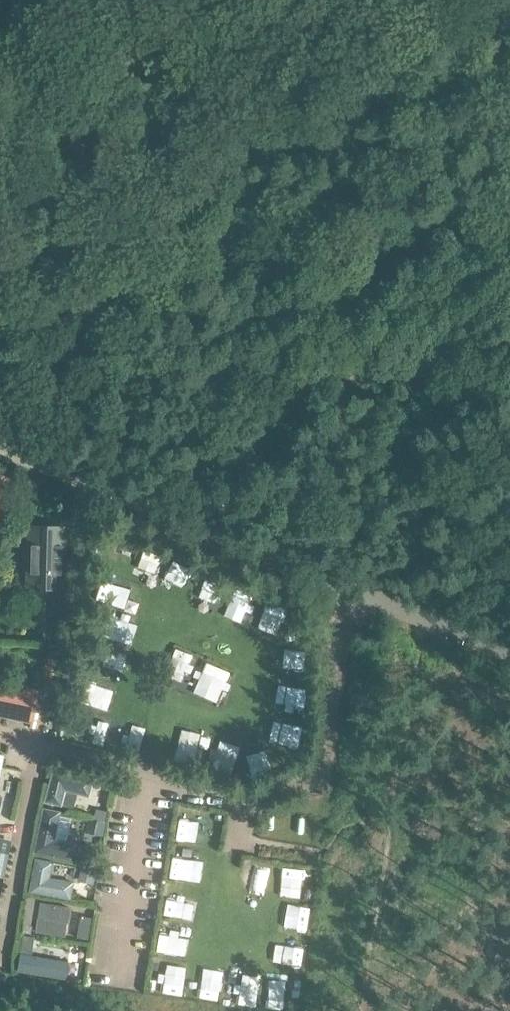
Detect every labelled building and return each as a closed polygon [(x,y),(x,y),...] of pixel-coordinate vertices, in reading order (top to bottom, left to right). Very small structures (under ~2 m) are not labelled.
[(65,601),(67,526),(28,526),(27,589),(49,589),(49,601),(65,601)] [(60,661),(46,658),(43,684),(56,684),(60,661)] [(33,724),(40,690),(0,681),(0,717),(33,724)] [(54,768),(46,799),(63,802),(67,788),(91,794),(94,778),(54,768)] [(44,806),(35,850),(73,858),(76,840),(56,837),(62,809),(44,806)] [(5,879),(13,841),(0,838),(0,878),(5,879)] [(53,859),(37,857),(31,889),(72,896),(75,880),(51,876),(53,859)] [(42,901),(37,929),(66,934),(70,905),(42,901)] [(21,952),(18,969),(68,976),(69,959),(21,952)]
